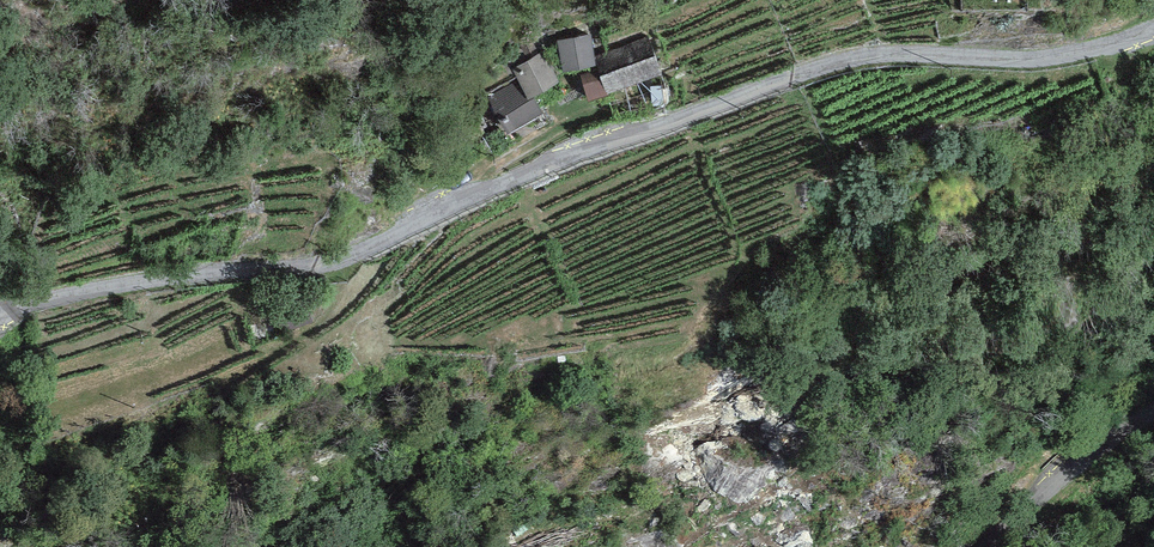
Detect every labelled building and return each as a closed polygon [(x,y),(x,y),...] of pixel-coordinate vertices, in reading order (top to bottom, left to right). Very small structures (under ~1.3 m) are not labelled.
[(592,30),(559,36),(564,64),(596,58),(592,30)] [(657,45),(581,71),(589,95),(666,69),(657,45)] [(560,76),(544,49),(513,67),(519,78),(488,96),(507,128),(544,106),(535,90),(560,76)]
